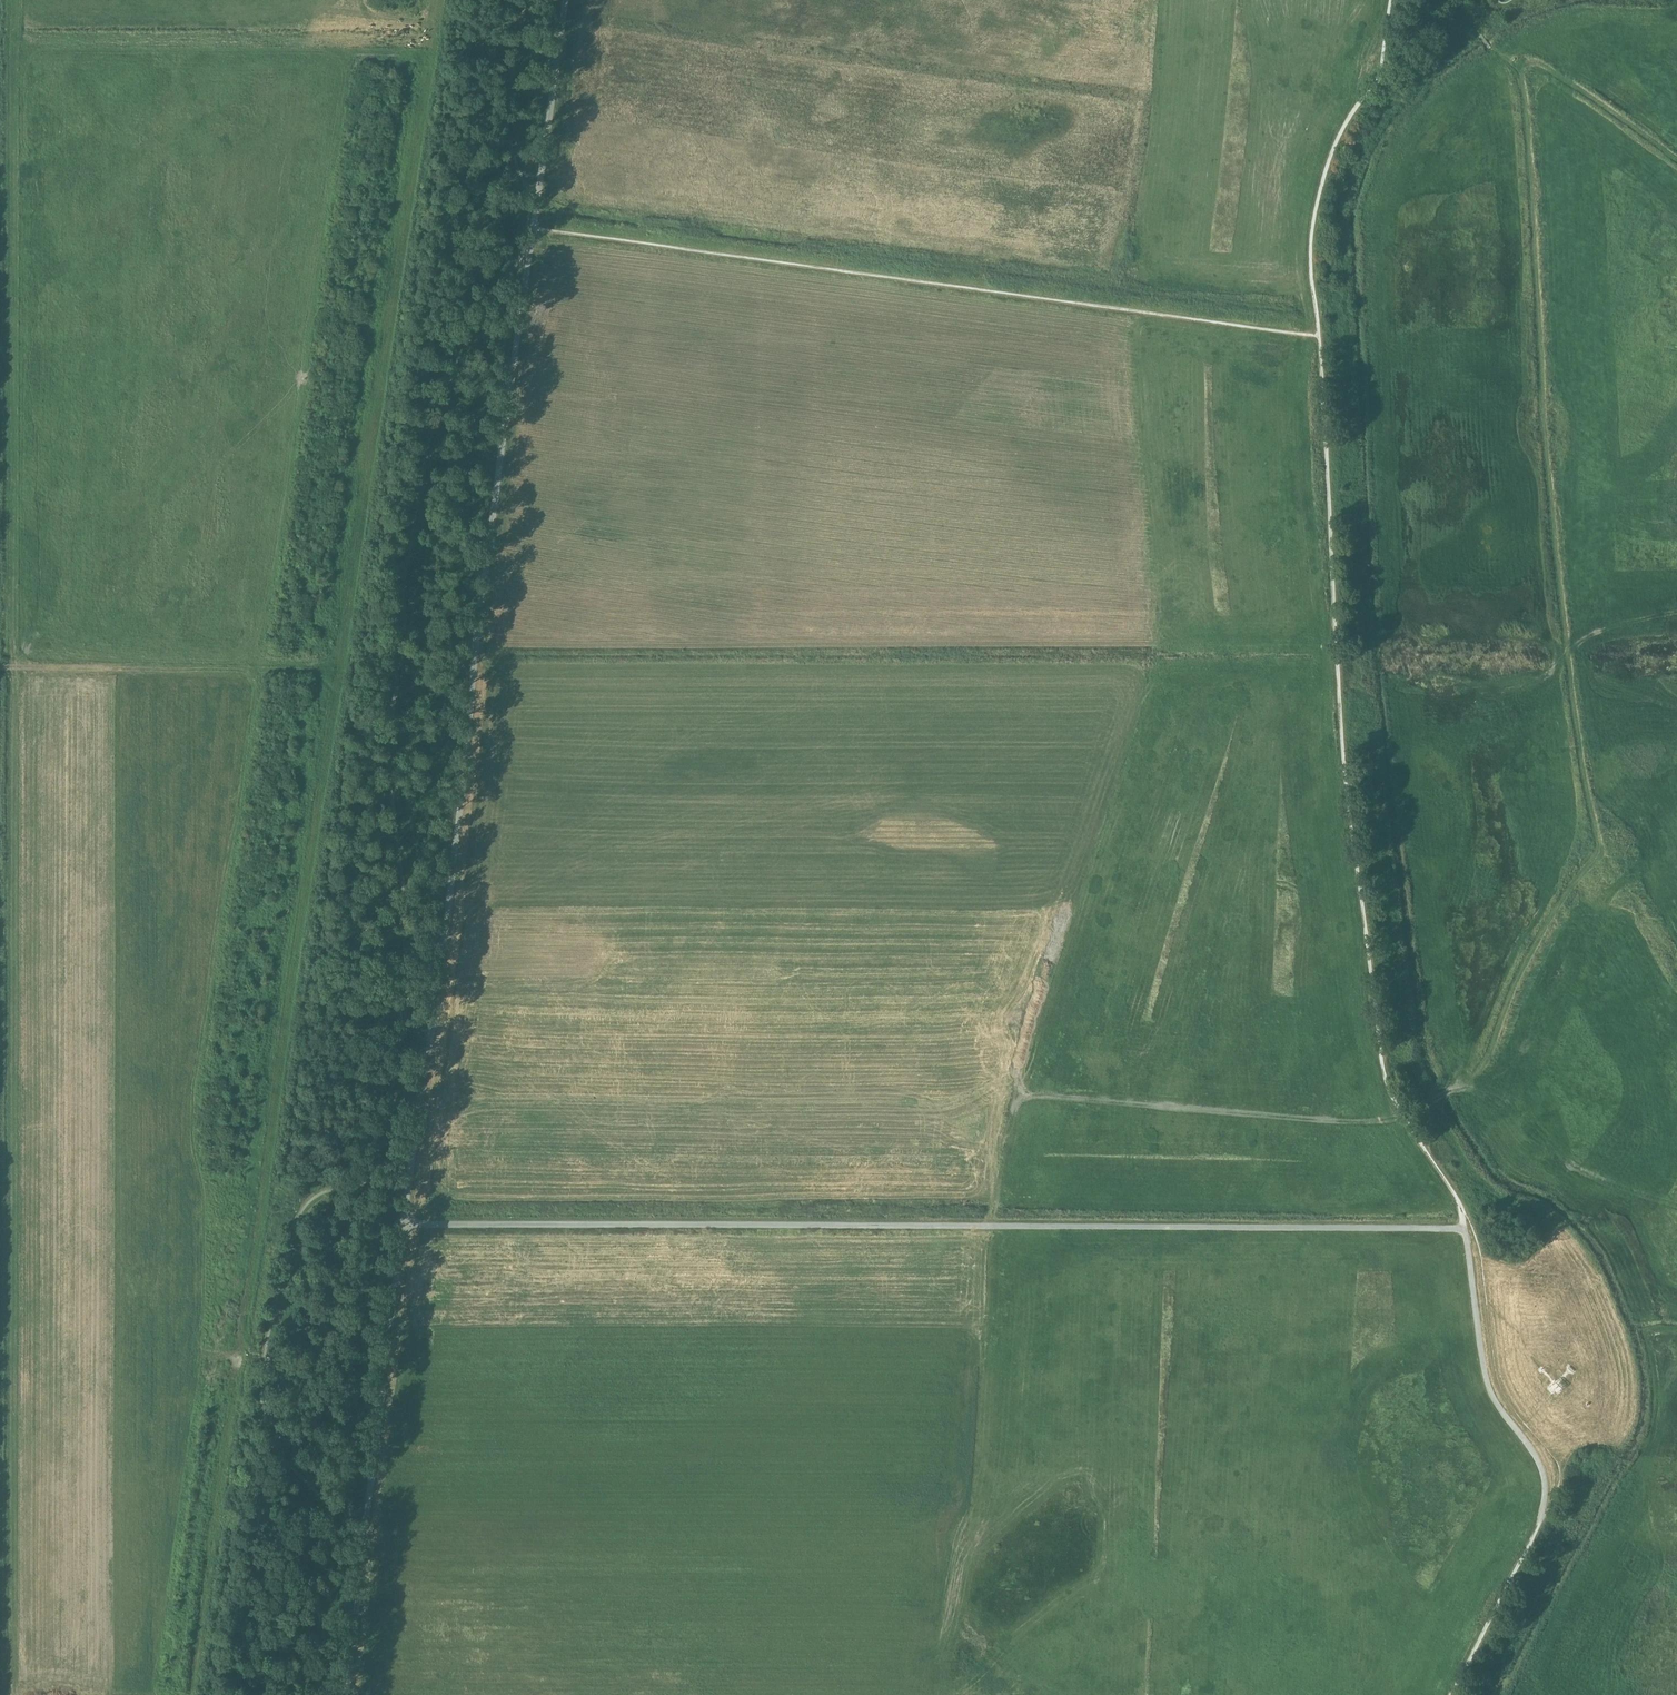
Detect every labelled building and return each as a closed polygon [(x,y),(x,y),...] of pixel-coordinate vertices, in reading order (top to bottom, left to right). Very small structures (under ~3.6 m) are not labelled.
[(1558,1385),(1554,1381),(1549,1387),(1557,1394),(1562,1388),(1558,1385)]
